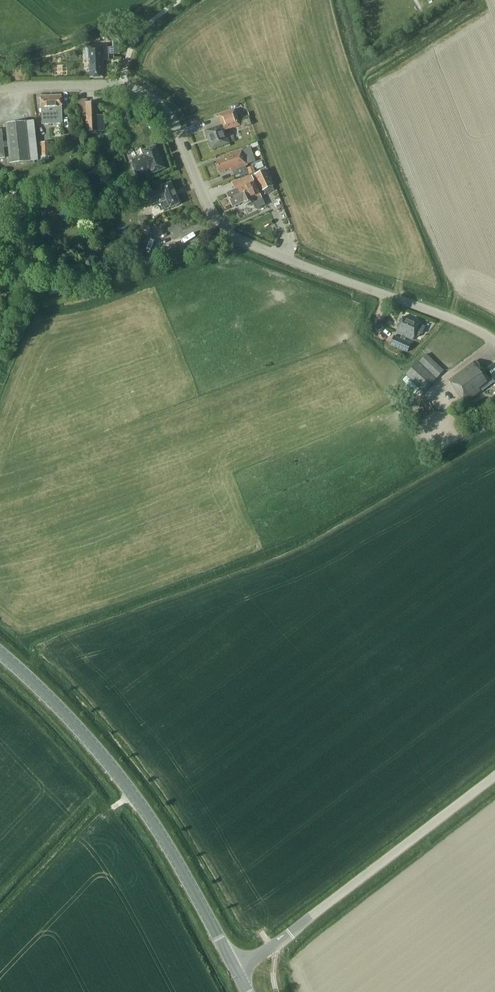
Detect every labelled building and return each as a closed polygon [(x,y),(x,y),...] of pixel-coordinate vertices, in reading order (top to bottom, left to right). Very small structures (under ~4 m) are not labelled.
[(86,61),(90,61),(90,78),(104,78),(103,60),(109,60),(108,44),(85,45),(86,61)] [(63,124),(62,95),(41,96),(42,124),(63,124)] [(99,119),(98,103),(85,103),(86,119),(99,119)] [(225,133),(224,130),(239,125),(235,110),(219,116),(222,125),(205,131),(212,149),(229,143),(235,141),(232,131),(225,133)] [(243,126),(251,124),(249,118),(242,121),(243,126)] [(7,124),(11,163),(31,161),(27,121),(7,124)] [(165,169),(156,146),(144,151),(145,155),(133,160),(139,175),(151,170),(153,174),(165,169)] [(255,160),(251,147),(242,150),(223,156),(224,158),(216,161),(220,172),(230,168),(231,170),(247,165),(246,163),(255,160)] [(254,164),(248,167),(250,173),(256,171),(254,164)] [(267,191),(276,187),(270,170),(260,173),(267,191)] [(21,174),(27,193),(36,191),(30,171),(21,174)] [(43,185),(44,188),(53,185),(49,173),(34,178),(37,187),(43,185)] [(261,197),(257,188),(252,176),(232,183),(235,190),(227,193),(233,207),(243,202),(245,205),(253,202),(253,201),(261,197)] [(10,182),(6,190),(15,194),(19,186),(10,182)] [(174,191),(171,183),(162,186),(162,188),(147,194),(151,205),(160,201),(163,210),(170,207),(170,208),(179,204),(176,196),(177,196),(175,191),(174,191)] [(144,218),(143,224),(151,226),(152,220),(144,218)] [(70,239),(73,246),(79,243),(76,236),(70,239)] [(166,253),(182,247),(180,242),(164,248),(166,253)] [(198,248),(191,243),(184,253),(191,258),(198,248)] [(49,288),(50,296),(60,294),(59,287),(49,288)] [(396,333),(401,335),(400,338),(395,335),(390,345),(408,353),(412,343),(405,340),(406,337),(413,340),(416,332),(422,334),(426,327),(402,317),(396,333)] [(406,375),(424,392),(444,371),(427,354),(406,375)] [(476,360),(449,381),(465,403),(489,386),(489,384),(494,381),(494,383),(494,364),(484,372),(476,360)]
